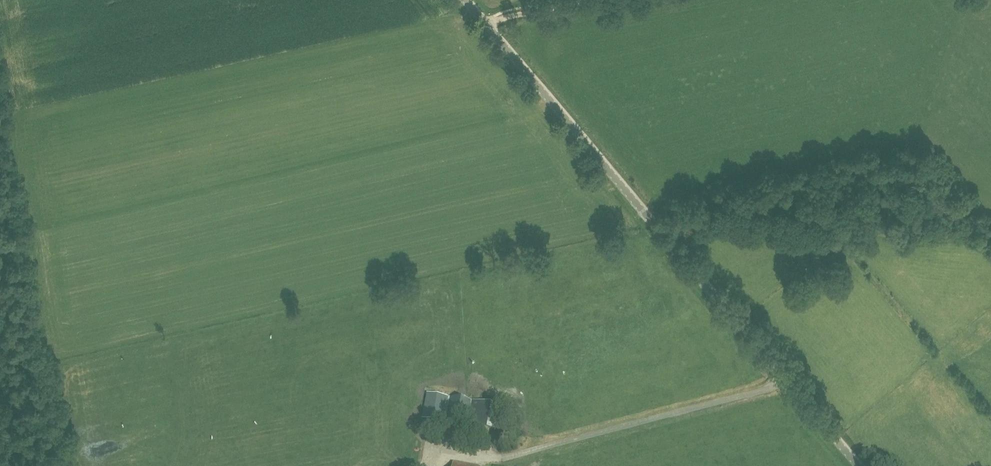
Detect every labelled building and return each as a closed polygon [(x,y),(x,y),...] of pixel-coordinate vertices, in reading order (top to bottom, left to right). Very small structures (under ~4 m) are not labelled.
[(427,394),(423,419),(446,423),(446,425),(440,424),(439,432),(450,433),(451,426),(468,428),(473,402),(427,394)] [(496,427),(498,407),(484,405),(483,412),(484,412),(483,426),(496,427)]
